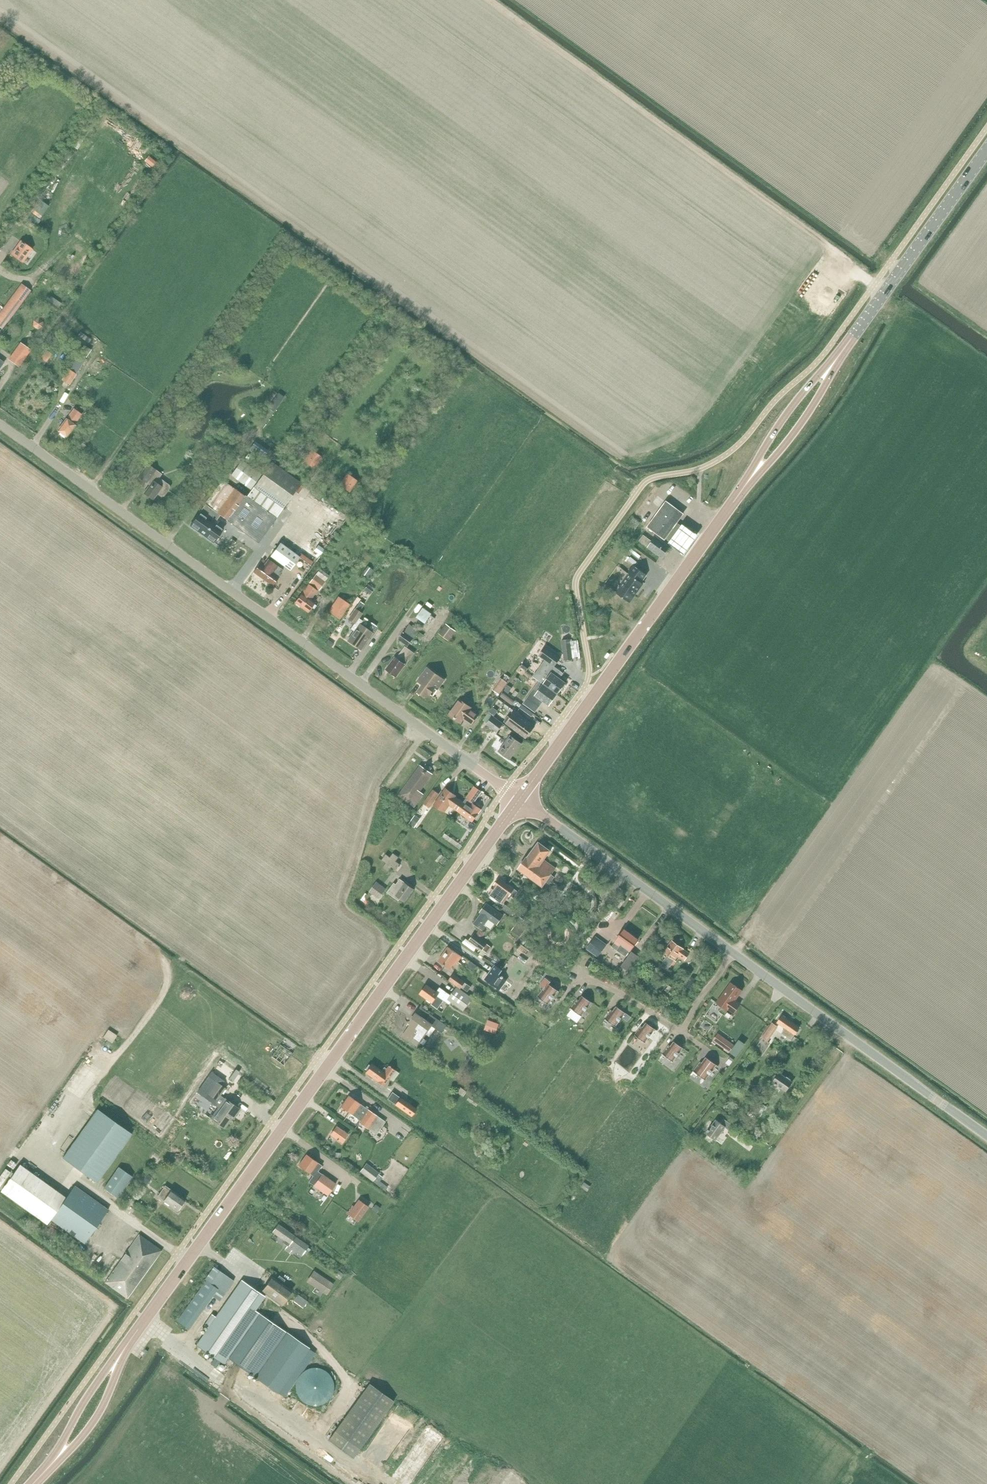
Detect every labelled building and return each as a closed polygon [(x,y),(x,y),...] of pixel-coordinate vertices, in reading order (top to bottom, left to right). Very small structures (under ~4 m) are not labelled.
[(149,156),(144,161),(152,168),(157,162),(149,156)] [(21,242),(12,254),(23,262),(32,250),(21,242)] [(2,328),(4,324),(5,325),(11,317),(12,317),(31,289),(23,283),(0,314),(0,327),(2,328)] [(34,321),(33,326),(38,329),(43,327),(43,322),(38,319),(34,321)] [(9,359),(19,366),(30,350),(21,343),(9,359)] [(84,345),(79,353),(85,357),(90,349),(84,345)] [(43,366),(46,363),(52,354),(46,350),(37,362),(43,366)] [(69,369),(61,380),(69,385),(76,374),(86,359),(78,354),(69,369)] [(342,394),(338,400),(344,404),(348,398),(342,394)] [(74,424),(82,414),(74,408),(58,431),(67,438),(76,426),(74,424)] [(270,450),(264,459),(269,463),(275,454),(270,450)] [(311,450),(303,461),(314,469),(322,458),(311,450)] [(241,460),(230,476),(250,490),(261,474),(241,460)] [(247,497),(276,518),(282,508),(283,509),(301,483),(271,462),(247,497)] [(147,465),(138,478),(149,486),(144,494),(152,500),(157,494),(161,497),(163,497),(169,489),(168,487),(158,479),(160,475),(147,465)] [(347,473),(339,485),(349,493),(357,481),(347,473)] [(204,505),(206,506),(218,514),(258,543),(276,518),(247,497),(247,499),(221,481),(204,505)] [(666,502),(648,528),(664,539),(667,535),(670,538),(679,525),(676,522),(682,513),(666,502)] [(218,514),(206,506),(200,513),(190,526),(213,543),(223,529),(213,522),(218,514)] [(633,518),(627,526),(634,531),(640,523),(633,518)] [(681,523),(679,525),(670,538),(667,542),(683,553),(696,534),(681,523)] [(644,535),(639,542),(648,548),(648,549),(662,559),(670,547),(656,537),(653,542),(644,535)] [(280,543),(271,556),(290,571),(300,558),(280,543)] [(261,563),(254,572),(273,586),(279,577),(278,576),(283,570),(269,559),(264,566),(261,563)] [(630,575),(617,594),(630,603),(643,584),(641,583),(647,576),(625,559),(619,567),(630,575)] [(367,566),(362,574),(367,578),(373,570),(367,566)] [(320,569),(316,575),(325,581),(329,576),(320,569)] [(316,575),(309,584),(318,591),(325,582),(325,581),(316,575)] [(308,585),(295,602),(308,612),(312,608),(314,610),(317,607),(314,605),(315,603),(310,600),(317,591),(308,585)] [(367,586),(364,590),(370,594),(373,590),(367,586)] [(343,599),(333,613),(341,619),(351,605),(343,599)] [(359,602),(347,619),(355,625),(362,614),(359,612),(364,605),(359,602)] [(360,624),(348,641),(361,650),(373,633),(360,624)] [(409,624),(398,640),(408,646),(419,631),(409,624)] [(449,641),(456,631),(446,624),(439,634),(449,641)] [(573,660),(570,640),(562,641),(564,661),(573,660)] [(546,661),(534,677),(544,684),(558,695),(566,684),(560,679),(564,674),(554,667),(561,658),(546,647),(539,656),(545,661),(546,661)] [(395,658),(387,669),(397,677),(405,666),(414,654),(406,648),(397,659),(395,658)] [(530,666),(524,662),(521,667),(527,671),(530,666)] [(423,685),(418,692),(425,697),(426,695),(431,699),(433,697),(438,690),(437,690),(445,680),(428,668),(418,682),(423,685)] [(492,690),(499,694),(507,683),(507,682),(510,677),(506,674),(502,679),(501,678),(492,690)] [(558,695),(544,684),(538,692),(534,689),(527,698),(537,705),(541,700),(549,706),(558,695)] [(504,693),(501,696),(512,705),(515,701),(504,693)] [(460,700),(449,715),(461,724),(464,719),(472,725),(479,715),(471,710),(472,708),(460,700)] [(493,708),(489,712),(494,716),(498,711),(493,708)] [(515,712),(506,724),(526,739),(535,727),(515,712)] [(498,733),(504,725),(488,713),(483,720),(487,724),(487,725),(498,733)] [(511,736),(499,752),(510,760),(522,744),(511,736)] [(421,766),(399,796),(415,807),(424,794),(420,792),(433,774),(429,772),(432,769),(427,765),(424,768),(421,766)] [(474,787),(463,802),(457,812),(473,822),(480,812),(480,813),(481,810),(470,802),(473,798),(477,800),(482,793),(474,787)] [(457,812),(463,802),(458,798),(459,797),(446,788),(434,806),(445,813),(450,806),(457,812)] [(433,790),(424,804),(429,808),(439,794),(433,790)] [(420,818),(415,815),(409,823),(414,827),(420,818)] [(445,834),(442,837),(446,840),(460,849),(463,846),(449,837),(445,834)] [(550,882),(560,889),(562,890),(565,886),(550,875),(555,869),(543,861),(550,851),(538,842),(518,870),(541,887),(545,882),(548,884),(550,882)] [(385,854),(381,860),(386,863),(383,868),(389,872),(392,867),(397,871),(401,865),(396,862),(399,858),(393,854),(390,858),(385,854)] [(499,878),(488,893),(503,904),(509,895),(513,898),(517,892),(499,878)] [(399,883),(384,903),(397,912),(412,892),(399,883)] [(375,884),(369,892),(379,899),(385,891),(375,884)] [(481,915),(474,924),(482,931),(485,927),(483,925),(488,919),(495,924),(498,920),(499,921),(503,916),(486,904),(479,914),(481,915)] [(505,905),(502,909),(512,916),(515,912),(505,905)] [(516,924),(511,931),(520,937),(525,930),(516,924)] [(624,930),(614,943),(619,946),(620,944),(629,951),(638,939),(624,930)] [(490,947),(488,945),(474,934),(470,941),(483,952),(484,951),(486,953),(490,947)] [(586,949),(598,957),(607,944),(595,936),(586,949)] [(682,949),(671,941),(663,953),(667,956),(662,963),(669,968),(674,961),(678,956),(684,960),(689,954),(682,949)] [(525,963),(529,957),(533,952),(521,944),(514,955),(525,963)] [(448,948),(438,962),(449,969),(452,964),(455,966),(461,957),(448,948)] [(495,966),(485,979),(499,989),(505,981),(502,979),(503,978),(501,977),(498,975),(501,970),(495,966)] [(471,987),(465,983),(454,974),(449,980),(461,989),(462,988),(468,992),(471,987)] [(544,988),(537,996),(548,1004),(558,991),(549,984),(551,982),(545,978),(540,985),(544,988)] [(731,983),(716,1003),(722,1007),(719,1012),(731,1020),(734,1015),(733,1014),(740,1004),(735,1001),(742,991),(731,983)] [(425,985),(419,994),(432,1004),(438,996),(442,999),(447,992),(440,987),(436,993),(425,985)] [(447,992),(442,999),(450,1004),(451,1003),(463,1011),(472,999),(456,987),(450,995),(447,992)] [(577,999),(571,1008),(582,1016),(592,1002),(582,995),(579,1000),(577,999)] [(611,1010),(605,1019),(616,1027),(626,1013),(616,1006),(613,1011),(611,1010)] [(411,1026),(402,1037),(417,1047),(432,1026),(441,1033),(446,1026),(430,1015),(426,1021),(416,1014),(409,1024),(411,1026)] [(782,1016),(777,1023),(785,1029),(781,1034),(790,1040),(799,1028),(782,1016)] [(495,1034),(499,1024),(488,1020),(484,1030),(495,1034)] [(641,1026),(634,1035),(645,1043),(655,1029),(646,1022),(642,1027),(641,1026)] [(108,1030),(103,1038),(112,1043),(117,1035),(108,1030)] [(767,1031),(754,1050),(761,1056),(770,1043),(767,1041),(771,1035),(767,1031)] [(729,1052),(734,1045),(718,1034),(713,1040),(729,1052)] [(669,1045),(662,1054),(673,1062),(683,1048),(674,1041),(670,1046),(669,1045)] [(279,1045),(271,1057),(284,1066),(292,1054),(279,1045)] [(718,1066),(706,1057),(702,1063),(700,1061),(693,1071),(706,1080),(717,1065),(718,1066)] [(368,1066),(365,1071),(366,1072),(365,1074),(384,1087),(392,1075),(396,1078),(399,1073),(389,1067),(386,1070),(384,1069),(381,1072),(371,1065),(370,1067),(368,1066)] [(779,1073),(772,1083),(785,1092),(792,1082),(779,1073)] [(216,1082),(208,1094),(217,1100),(220,1096),(225,1088),(216,1082)] [(461,1087),(457,1092),(464,1097),(467,1092),(461,1087)] [(392,1093),(387,1100),(412,1117),(416,1110),(392,1093)] [(470,1095),(467,1100),(476,1106),(479,1102),(470,1095)] [(218,1107),(210,1118),(224,1128),(231,1118),(233,1120),(239,1110),(224,1099),(220,1096),(217,1100),(214,1104),(218,1107)] [(340,1108),(359,1122),(367,1111),(348,1097),(340,1108)] [(757,1101),(753,1108),(761,1113),(766,1107),(757,1101)] [(132,1134),(98,1109),(62,1158),(97,1183),(132,1134)] [(367,1111),(359,1122),(358,1124),(366,1129),(376,1116),(367,1111)] [(376,1116),(366,1129),(375,1136),(385,1123),(376,1116)] [(714,1121),(705,1133),(715,1141),(724,1128),(728,1131),(732,1126),(724,1120),(720,1125),(714,1121)] [(336,1128),(330,1136),(341,1144),(347,1135),(336,1128)] [(306,1155),(299,1166),(313,1176),(309,1182),(314,1185),(313,1186),(327,1196),(336,1184),(322,1173),(322,1174),(318,1171),(322,1166),(306,1155)] [(160,1156),(153,1161),(157,1166),(164,1161),(160,1156)] [(373,1181),(384,1190),(387,1187),(380,1181),(383,1177),(378,1174),(379,1173),(366,1163),(360,1172),(372,1182),(373,1181)] [(20,1164),(1,1191),(48,1225),(51,1220),(85,1243),(108,1210),(75,1186),(67,1198),(20,1164)] [(118,1166),(103,1187),(117,1198),(132,1176),(118,1166)] [(145,1173),(141,1179),(146,1183),(151,1177),(145,1173)] [(166,1186),(157,1197),(177,1212),(186,1200),(166,1186)] [(358,1222),(369,1207),(359,1200),(354,1206),(352,1205),(346,1213),(358,1222)] [(376,1205),(372,1210),(377,1213),(381,1208),(376,1205)] [(278,1225),(273,1232),(290,1244),(290,1245),(303,1254),(308,1246),(278,1225)] [(140,1235),(105,1283),(128,1299),(162,1250),(140,1235)] [(206,1281),(177,1322),(189,1330),(218,1289),(225,1293),(234,1280),(214,1266),(205,1280),(206,1281)] [(333,1285),(313,1271),(307,1281),(327,1294),(333,1285)] [(272,1277),(262,1292),(282,1306),(292,1291),(272,1277)] [(198,1346),(195,1350),(200,1354),(203,1350),(215,1358),(220,1362),(224,1365),(229,1359),(277,1392),(308,1348),(255,1310),(265,1297),(242,1280),(216,1317),(212,1314),(205,1325),(209,1328),(196,1345),(198,1346)] [(215,1358),(211,1364),(217,1368),(220,1362),(215,1358)] [(296,1382),(296,1387),(296,1391),(298,1396),(301,1400),(305,1403),(310,1405),(315,1406),(320,1405),(324,1403),(328,1400),(331,1396),(333,1392),(334,1387),(333,1382),(331,1377),(328,1373),(325,1370),(320,1368),(315,1368),(310,1368),(305,1370),(301,1373),(298,1377),(296,1382)] [(370,1384),(334,1432),(359,1450),(394,1401),(370,1384)]
